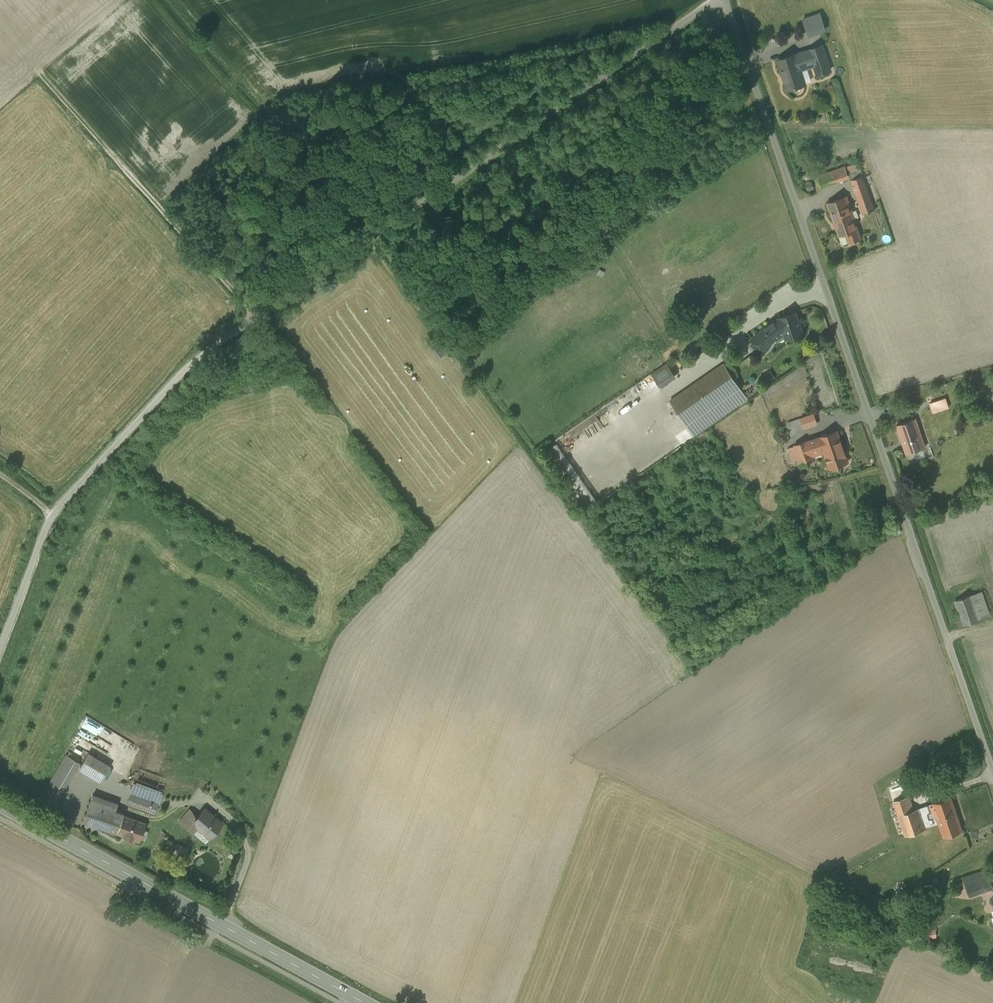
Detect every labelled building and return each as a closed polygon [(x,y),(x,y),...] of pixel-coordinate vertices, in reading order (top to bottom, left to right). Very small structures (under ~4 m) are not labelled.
[(808,36),(826,31),(821,12),(802,17),(808,36)] [(822,46),(809,50),(814,65),(817,75),(830,71),(822,46)] [(809,50),(778,60),(787,89),(805,84),(800,70),(814,65),(809,50)] [(845,168),(819,178),(821,185),(848,176),(845,168)] [(874,209),(860,171),(849,175),(862,213),(874,209)] [(846,197),(828,203),(839,235),(846,233),(856,229),(850,212),(851,211),(846,197)] [(856,229),(846,233),(849,242),(859,239),(856,229)] [(795,312),(778,318),(782,327),(785,338),(803,333),(795,312)] [(765,327),(753,338),(763,349),(772,341),(773,338),(770,335),(782,327),(778,318),(765,327)] [(651,372),(659,386),(676,377),(668,362),(651,372)] [(723,365),(670,401),(693,435),(746,398),(723,365)] [(932,412),(950,409),(947,397),(930,401),(932,412)] [(813,414),(801,418),(804,428),(817,424),(813,414)] [(915,418),(896,425),(906,453),(925,447),(915,418)] [(801,422),(788,427),(790,434),(804,430),(801,422)] [(837,431),(808,441),(812,453),(822,450),(821,449),(823,448),(830,468),(847,462),(837,431)] [(808,441),(794,446),(799,459),(801,465),(814,460),(812,453),(808,441)] [(557,443),(545,451),(586,510),(598,502),(557,443)] [(794,446),(788,448),(792,461),(799,459),(794,446)] [(981,591),(971,595),(979,618),(989,615),(981,591)] [(971,595),(955,600),(960,615),(963,625),(980,620),(979,618),(971,595)] [(109,766),(89,753),(79,768),(100,781),(109,766)] [(79,762),(66,755),(38,802),(51,810),(79,762)] [(162,794),(133,784),(130,793),(158,803),(158,804),(162,794)] [(158,803),(130,793),(126,804),(154,814),(158,804),(158,803)] [(117,803),(92,795),(83,822),(116,834),(116,833),(122,815),(123,813),(114,810),(117,803)] [(909,797),(893,802),(898,816),(914,811),(909,797)] [(950,798),(930,805),(934,817),(937,816),(939,822),(944,836),(961,830),(950,798)] [(930,805),(919,809),(926,827),(939,822),(937,816),(934,817),(930,805)] [(222,823),(204,808),(197,816),(192,812),(182,823),(193,832),(197,827),(200,830),(201,828),(211,836),(222,823)] [(914,811),(898,816),(906,837),(926,829),(926,827),(919,809),(914,811)] [(145,823),(122,815),(116,833),(138,840),(145,823)] [(986,872),(965,879),(970,896),(980,892),(977,885),(989,881),(986,872)] [(989,881),(977,885),(980,892),(992,888),(989,881)] [(928,928),(928,937),(937,937),(937,928),(928,928)]
